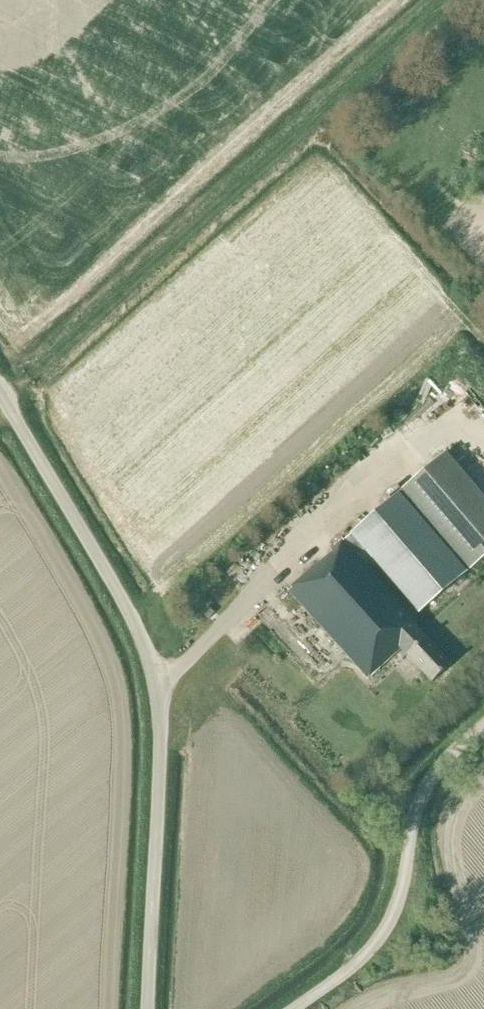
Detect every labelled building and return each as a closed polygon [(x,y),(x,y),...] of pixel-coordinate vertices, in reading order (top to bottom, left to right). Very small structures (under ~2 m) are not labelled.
[(446,452),(403,489),(409,497),(471,569),(483,558),(483,496),(446,452)] [(409,497),(403,489),(401,492),(352,534),(344,542),(343,540),(287,588),(366,680),(402,650),(432,682),(452,664),(411,619),(416,615),(370,560),(372,558),(420,613),(468,571),(406,499),(409,497)] [(437,953),(442,956),(446,952),(441,948),(437,953)]
